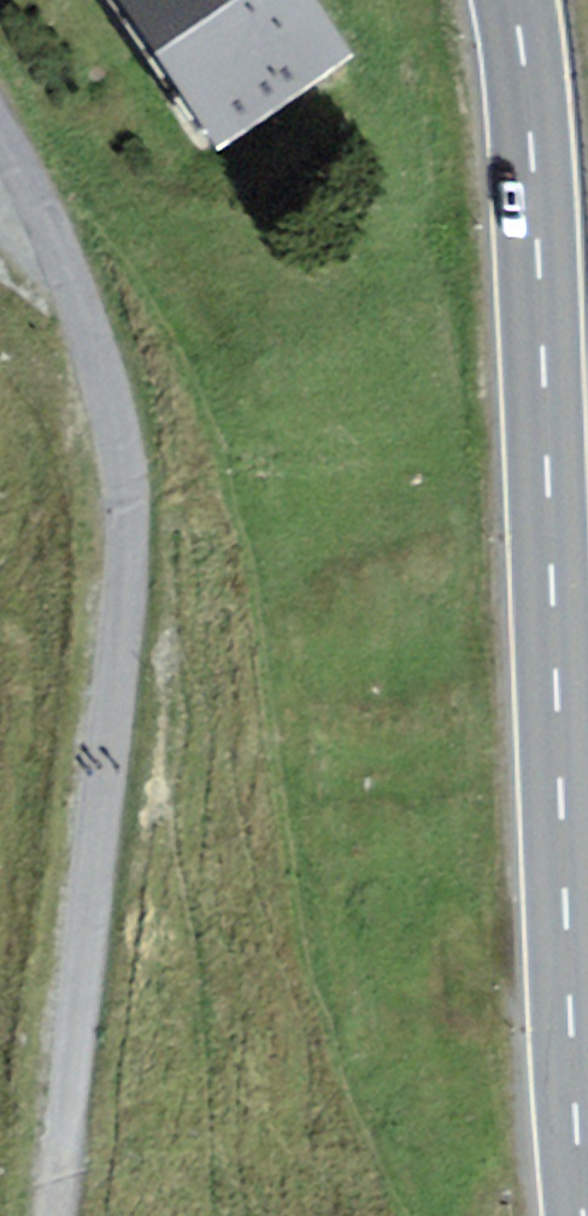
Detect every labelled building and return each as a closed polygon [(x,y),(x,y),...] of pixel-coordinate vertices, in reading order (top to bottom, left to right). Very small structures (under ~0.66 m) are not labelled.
[(222,141),(349,56),(312,0),(127,0),(222,141)]
